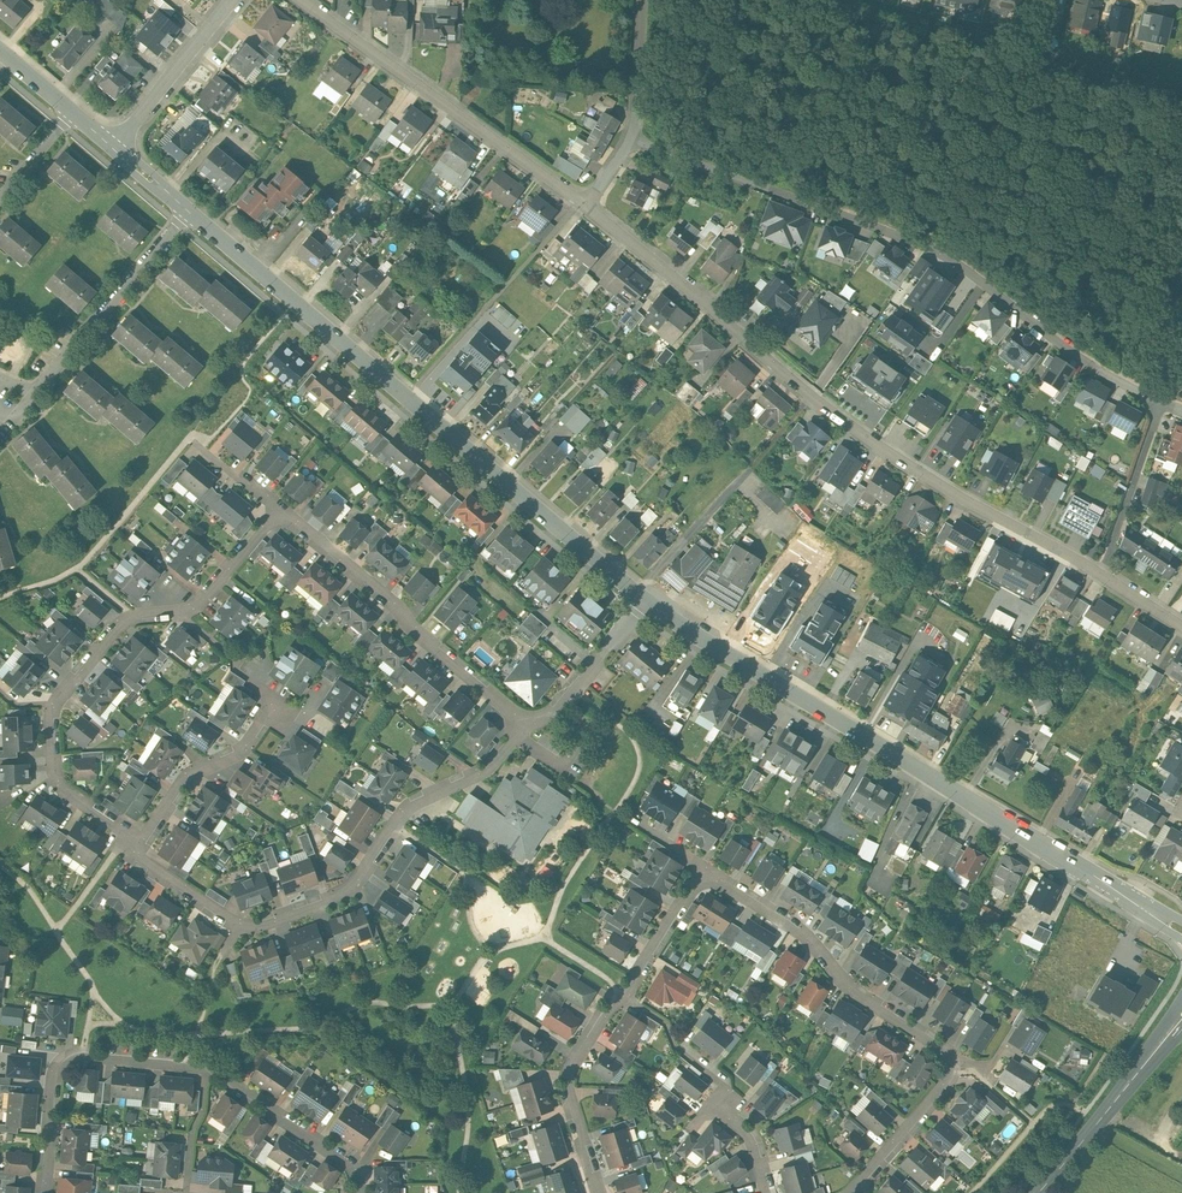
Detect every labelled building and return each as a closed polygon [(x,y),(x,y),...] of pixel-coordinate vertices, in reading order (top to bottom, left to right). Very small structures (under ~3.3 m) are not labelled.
[(0,4),(0,15),(14,27),(29,10),(21,3),(22,3),(21,2),(20,3),(17,0),(3,0),(0,4)] [(127,15),(109,0),(84,0),(122,31),(127,15)] [(372,23),(372,25),(388,26),(389,2),(390,2),(390,0),(373,0),(372,23)] [(958,7),(974,11),(977,0),(959,0),(958,7)] [(990,6),(991,6),(990,12),(1006,15),(1008,9),(1017,11),(1020,0),(992,0),(990,6)] [(1092,28),(1099,3),(1088,0),(1076,0),(1070,21),(1080,24),(1082,26),(1092,29),(1092,28)] [(388,26),(388,27),(388,31),(405,31),(406,3),(390,2),(389,25),(388,26)] [(1117,22),(1118,18),(1121,8),(1107,5),(1103,18),(1104,19),(1117,22)] [(274,44),(292,22),(272,6),(255,28),(266,37),(274,44)] [(158,11),(147,25),(170,43),(173,39),(171,38),(179,28),(158,11)] [(446,40),(446,44),(446,45),(447,45),(447,41),(454,41),(455,24),(455,23),(456,23),(457,19),(436,18),(436,13),(423,13),(423,22),(420,22),(419,39),(446,40)] [(1144,13),(1142,20),(1142,21),(1138,38),(1161,44),(1164,31),(1165,31),(1167,31),(1170,20),(1144,13)] [(77,24),(58,47),(51,55),(68,70),(95,39),(77,24)] [(455,24),(454,39),(454,41),(461,41),(461,43),(462,43),(463,25),(463,24),(455,24)] [(147,25),(137,38),(148,47),(157,55),(165,46),(166,47),(170,43),(147,25)] [(1112,45),(1120,47),(1121,47),(1124,34),(1115,31),(1115,32),(1112,45)] [(273,56),(280,48),(274,44),(266,37),(259,45),(270,54),(273,56)] [(264,58),(255,51),(244,42),(227,63),(232,66),(230,68),(237,73),(238,71),(246,78),(256,66),(257,67),(264,58)] [(259,45),(255,51),(264,58),(266,60),(267,58),(270,54),(259,45)] [(125,53),(122,57),(112,69),(110,67),(107,64),(101,71),(94,79),(115,97),(122,90),(122,89),(123,89),(141,67),(125,53)] [(96,66),(101,71),(107,64),(110,67),(114,62),(106,55),(96,66)] [(360,70),(347,61),(346,60),(340,56),(322,81),(342,95),(360,70)] [(221,70),(216,76),(230,87),(235,81),(221,70)] [(230,87),(216,76),(199,98),(200,98),(211,107),(217,112),(221,106),(223,108),(236,91),(230,87)] [(368,84),(363,91),(352,105),(361,112),(363,109),(376,118),(374,121),(375,122),(390,101),(368,84)] [(341,108),(350,96),(351,95),(345,91),(342,95),(341,95),(335,104),(341,108)] [(16,141),(34,121),(0,92),(0,127),(16,141)] [(211,107),(200,98),(195,104),(206,113),(211,107)] [(412,148),(431,122),(411,107),(397,125),(392,133),(412,148)] [(625,117),(605,109),(601,118),(620,128),(625,117)] [(610,147),(620,128),(601,118),(590,134),(592,136),(610,147)] [(180,163),(200,139),(209,129),(197,119),(196,119),(195,119),(191,124),(192,125),(182,137),(174,131),(169,137),(172,139),(163,149),(180,163)] [(390,119),(377,137),(385,143),(392,133),(397,125),(390,119)] [(582,148),(599,159),(610,147),(592,136),(582,148)] [(476,154),(467,148),(463,145),(463,144),(455,139),(441,158),(441,159),(453,167),(451,170),(460,176),(476,155),(476,154)] [(47,166),(80,193),(97,173),(65,145),(47,166)] [(198,169),(200,171),(226,192),(244,170),(216,147),(198,169)] [(572,150),(568,159),(585,170),(590,162),(572,150)] [(309,187),(287,169),(284,167),(268,186),(263,183),(257,191),(252,187),(237,205),(259,223),(264,217),(266,219),(273,211),(276,214),(284,204),(287,206),(293,199),(294,200),(299,194),(301,196),(309,187)] [(460,189),(470,175),(472,172),(466,168),(460,176),(459,176),(453,185),(460,189)] [(524,188),(513,180),(499,170),(486,188),(511,206),(524,188)] [(659,170),(654,182),(667,189),(673,178),(659,170)] [(636,176),(626,195),(644,206),(654,187),(636,176)] [(470,197),(478,184),(470,178),(461,191),(470,197)] [(554,210),(542,202),(535,197),(529,205),(530,209),(529,211),(524,212),(521,216),(522,219),(526,222),(530,221),(541,230),(548,221),(548,218),(554,210)] [(98,220),(130,248),(148,228),(114,201),(98,220)] [(792,238),(800,240),(802,241),(804,235),(791,231),(796,217),(787,214),(788,209),(770,203),(763,222),(770,224),(768,229),(776,232),(774,239),(790,245),(792,238)] [(26,262),(43,241),(9,212),(0,223),(0,240),(26,262)] [(305,226),(308,229),(312,232),(321,221),(314,216),(305,226)] [(714,217),(702,230),(707,236),(712,230),(719,235),(726,227),(714,217)] [(796,217),(794,224),(793,225),(791,231),(804,235),(809,222),(796,217)] [(540,242),(545,236),(554,226),(548,221),(542,230),(538,227),(532,236),(540,242)] [(575,256),(593,234),(578,222),(561,243),(575,256)] [(700,237),(681,222),(668,237),(687,252),(700,237)] [(844,231),(835,227),(834,230),(825,227),(818,248),(826,251),(826,253),(834,256),(835,254),(844,257),(851,236),(843,233),(844,231)] [(333,253),(342,242),(332,234),(323,244),(333,253)] [(593,234),(575,256),(589,268),(608,246),(593,234)] [(724,283),(744,255),(737,250),(741,246),(726,235),(701,266),(724,283)] [(295,253),(300,257),(307,262),(308,262),(317,269),(329,254),(308,237),(295,253)] [(347,245),(340,253),(336,258),(343,263),(353,250),(347,245)] [(893,250),(888,246),(887,245),(874,264),(894,278),(907,259),(900,254),(901,253),(895,248),(893,250)] [(598,277),(616,291),(637,268),(621,253),(598,277)] [(198,297),(212,281),(180,254),(161,276),(193,303),(198,297)] [(47,281),(80,309),(98,287),(65,259),(47,281)] [(347,298),(356,288),(373,268),(364,260),(363,261),(354,272),(348,267),(333,285),(347,298)] [(395,262),(386,273),(385,274),(392,280),(402,268),(395,262)] [(592,292),(599,282),(580,265),(572,276),(592,292)] [(384,277),(373,268),(356,288),(367,297),(374,288),(375,288),(384,277)] [(653,282),(637,268),(616,291),(634,306),(653,282)] [(930,317),(931,315),(946,294),(947,294),(953,286),(952,285),(930,270),(912,296),(911,295),(906,302),(920,312),(921,311),(930,317)] [(789,308),(795,300),(786,292),(789,289),(789,287),(782,282),(783,281),(781,280),(781,281),(774,275),(756,298),(772,310),(776,306),(785,313),(789,308)] [(234,328),(253,306),(217,276),(212,281),(198,297),(234,328)] [(398,303),(403,298),(389,286),(384,291),(398,303)] [(806,288),(797,300),(804,305),(813,293),(806,288)] [(678,303),(661,290),(647,304),(652,307),(643,319),(657,328),(678,303)] [(398,303),(384,291),(375,301),(389,313),(398,303)] [(404,316),(403,315),(398,311),(383,329),(398,342),(406,332),(412,325),(414,326),(430,307),(420,298),(404,315),(404,316)] [(840,317),(816,300),(795,328),(802,333),(799,338),(809,345),(812,341),(819,345),(840,317)] [(674,342),(695,316),(678,303),(657,328),(674,342)] [(1006,317),(987,303),(972,321),(988,334),(991,336),(1006,317)] [(501,304),(491,315),(507,329),(517,318),(501,304)] [(151,353),(164,338),(130,309),(112,330),(146,359),(151,353)] [(919,315),(925,319),(930,323),(932,319),(921,311),(919,315)] [(910,328),(900,321),(899,322),(890,316),(878,334),(905,353),(905,352),(907,354),(909,352),(920,337),(909,329),(910,328)] [(728,346),(704,325),(688,341),(696,348),(687,356),(705,372),(728,346)] [(1008,339),(1007,338),(999,349),(1029,371),(1043,354),(1030,344),(1032,341),(1015,328),(1008,339)] [(421,336),(422,337),(424,335),(418,330),(413,336),(412,336),(416,339),(418,336),(420,338),(421,336)] [(478,331),(439,376),(468,401),(476,391),(471,386),(501,351),(478,331)] [(418,336),(416,339),(412,336),(413,336),(409,333),(408,333),(406,332),(398,342),(409,351),(420,338),(418,336)] [(187,383),(204,363),(168,333),(164,338),(151,353),(187,383)] [(409,351),(422,363),(429,355),(430,355),(430,354),(437,346),(437,343),(434,340),(430,340),(424,335),(422,337),(421,336),(420,338),(409,351)] [(262,361),(276,373),(289,357),(285,353),(282,338),(262,361)] [(291,345),(282,338),(285,353),(289,357),(294,361),(310,361),(301,353),(291,345)] [(666,364),(676,351),(667,345),(658,357),(666,364)] [(916,352),(908,364),(925,374),(933,362),(916,352)] [(878,385),(888,393),(889,393),(895,398),(899,392),(896,390),(903,378),(877,360),(869,354),(861,365),(858,363),(854,368),(871,380),(865,389),(867,391),(872,394),(878,385)] [(1065,364),(1056,357),(1055,357),(1054,359),(1048,355),(1042,364),(1048,368),(1041,379),(1059,390),(1072,370),(1065,365),(1066,364),(1065,364)] [(759,374),(740,356),(715,378),(736,396),(759,374)] [(294,361),(289,357),(276,373),(290,384),(310,361),(294,361)] [(616,360),(605,374),(610,378),(622,364),(616,360)] [(104,410),(116,396),(81,366),(64,387),(98,417),(104,410)] [(310,386),(323,397),(338,379),(325,368),(316,378),(310,386)] [(871,380),(863,375),(854,368),(849,375),(866,387),(871,380)] [(502,374),(496,370),(485,383),(491,387),(493,384),(502,374)] [(310,386),(316,378),(312,374),(300,388),(304,392),(310,386)] [(866,388),(852,377),(851,377),(849,375),(845,381),(863,394),(865,390),(865,389),(866,388)] [(623,397),(629,403),(630,404),(633,401),(631,399),(645,383),(639,378),(623,397)] [(351,390),(338,379),(323,397),(336,408),(343,399),(351,390)] [(703,392),(688,379),(675,392),(691,405),(703,392)] [(1097,410),(1106,395),(1106,394),(1108,390),(1087,379),(1077,399),(1097,410)] [(1060,403),(1070,387),(1072,385),(1066,381),(1059,391),(1054,399),(1060,403)] [(486,424),(500,408),(497,406),(506,396),(493,384),(491,387),(484,395),(486,397),(472,412),(486,424)] [(764,405),(758,414),(772,428),(794,403),(772,385),(757,399),(764,405)] [(873,392),(881,398),(890,405),(895,398),(878,386),(873,392)] [(756,394),(748,387),(728,408),(737,415),(756,394)] [(523,397),(525,395),(529,392),(525,388),(520,393),(523,397)] [(104,410),(137,438),(155,417),(122,389),(116,396),(104,410)] [(519,393),(510,403),(506,408),(511,412),(524,398),(519,393)] [(890,405),(875,394),(873,393),(872,394),(871,394),(868,398),(886,411),(890,405)] [(943,408),(921,393),(902,421),(924,436),(943,408)] [(341,423),(346,417),(353,408),(343,399),(336,408),(330,414),(341,423)] [(346,417),(360,428),(375,411),(361,399),(353,408),(346,417)] [(1104,399),(1095,414),(1095,415),(1093,418),(1100,421),(1110,402),(1104,399)] [(1108,421),(1118,427),(1119,427),(1129,432),(1139,413),(1118,402),(1108,421)] [(590,419),(573,404),(559,419),(576,434),(590,419)] [(389,422),(375,411),(360,428),(374,440),(381,431),(389,422)] [(560,416),(554,411),(541,427),(547,432),(560,416)] [(529,417),(525,413),(517,421),(521,425),(529,417)] [(517,421),(509,414),(494,430),(507,442),(521,425),(517,421)] [(978,431),(956,416),(937,444),(960,459),(978,431)] [(534,437),(526,430),(534,421),(529,417),(521,425),(507,442),(519,453),(534,437)] [(816,456),(832,434),(810,418),(805,424),(794,440),(816,456)] [(800,419),(788,434),(794,440),(805,424),(800,419)] [(602,420),(595,423),(598,430),(605,427),(602,420)] [(242,421),(224,443),(233,451),(252,429),(242,421)] [(46,469),(61,456),(34,423),(12,441),(39,474),(46,469)] [(1177,423),(1170,439),(1164,436),(1157,453),(1181,462),(1181,425),(1177,423)] [(252,429),(233,451),(243,459),(261,437),(252,429)] [(381,431),(374,440),(367,447),(379,457),(385,450),(393,441),(381,431)] [(385,450),(397,460),(413,441),(401,431),(393,441),(385,450)] [(546,477),(556,467),(567,455),(551,440),(531,463),(546,477)] [(426,452),(413,441),(397,460),(410,471),(418,461),(426,452)] [(849,452),(840,446),(819,476),(829,483),(829,482),(843,490),(861,463),(847,454),(849,452)] [(596,448),(593,452),(592,453),(600,460),(604,455),(596,448)] [(61,456),(46,469),(74,504),(97,485),(68,450),(61,456)] [(286,462),(271,450),(258,467),(266,474),(272,479),(286,462)] [(571,450),(571,451),(566,455),(570,459),(576,453),(571,450)] [(1016,463),(995,451),(987,465),(984,464),(980,472),(1004,485),(1016,463)] [(1076,466),(1085,470),(1090,459),(1081,455),(1076,466)] [(1175,470),(1177,464),(1164,460),(1162,466),(1175,470)] [(194,461),(178,479),(189,488),(205,470),(194,461)] [(418,461),(410,471),(404,477),(415,486),(420,481),(429,471),(418,461)] [(420,481),(433,491),(448,473),(436,462),(429,471),(420,481)] [(1094,464),(1090,474),(1101,478),(1105,468),(1094,464)] [(878,467),(863,494),(874,503),(880,496),(892,502),(904,482),(878,467)] [(205,470),(189,488),(200,497),(216,479),(205,470)] [(1052,480),(1033,470),(1022,492),(1040,501),(1052,480)] [(578,506),(583,500),(597,485),(582,472),(563,493),(578,506)] [(314,485),(299,473),(285,490),(300,502),(314,485)] [(460,483),(448,473),(433,491),(445,501),(454,491),(460,483)] [(1150,475),(1141,501),(1153,506),(1162,480),(1150,475)] [(789,501),(768,481),(757,492),(778,511),(789,501)] [(229,490),(214,509),(224,517),(240,499),(229,490)] [(587,514),(588,514),(588,515),(601,526),(618,507),(613,502),(617,497),(609,490),(588,514),(587,514)] [(933,529),(941,514),(928,506),(932,501),(913,490),(898,516),(917,526),(920,521),(933,529)] [(454,491),(445,501),(440,507),(449,515),(455,509),(463,499),(454,491)] [(455,509),(468,521),(484,502),(470,491),(463,499),(455,509)] [(630,491),(621,501),(627,506),(634,497),(636,496),(630,491)] [(1090,504),(1073,495),(1058,522),(1073,530),(1074,529),(1088,537),(1100,516),(1087,509),(1090,504)] [(341,508),(327,496),(313,513),(328,525),(341,508)] [(634,497),(627,506),(631,510),(639,501),(634,497)] [(240,499),(224,517),(235,527),(251,508),(240,499)] [(793,507),(807,522),(815,514),(800,500),(793,507)] [(674,519),(679,514),(681,511),(677,507),(679,505),(675,501),(666,511),(674,519)] [(498,514),(484,502),(468,521),(482,533),(490,523),(498,514)] [(153,509),(173,520),(176,515),(156,503),(153,509)] [(635,515),(636,515),(630,522),(638,530),(644,524),(648,527),(657,516),(645,505),(635,515)] [(948,536),(972,549),(984,528),(960,515),(955,523),(948,536)] [(609,534),(610,535),(610,536),(614,540),(616,540),(624,547),(638,530),(630,522),(624,517),(609,534)] [(948,519),(938,537),(945,541),(955,523),(948,519)] [(368,531),(354,520),(353,522),(350,522),(347,526),(347,529),(341,536),(355,547),(357,545),(358,545),(363,539),(362,538),(368,531)] [(19,560),(6,521),(0,523),(0,565),(19,560)] [(490,523),(482,533),(477,538),(488,547),(500,532),(490,523)] [(488,547),(501,558),(522,534),(508,523),(500,532),(488,547)] [(1147,561),(1158,542),(1129,523),(1122,545),(1147,561)] [(188,578),(200,564),(212,550),(186,527),(173,541),(162,555),(188,578)] [(632,555),(638,560),(647,568),(666,547),(665,546),(674,536),(668,530),(661,537),(659,534),(656,537),(651,533),(632,555)] [(535,545),(522,534),(501,558),(514,570),(535,545)] [(289,546),(276,535),(261,552),(274,563),(289,546)] [(394,550),(381,540),(367,557),(380,568),(394,550)] [(1001,586),(1005,588),(1022,557),(993,542),(975,576),(999,588),(1001,586)] [(1147,561),(1170,576),(1181,559),(1181,558),(1158,542),(1147,561)] [(679,592),(683,587),(696,573),(698,575),(712,559),(714,556),(708,551),(705,553),(695,544),(680,561),(676,558),(660,576),(679,592)] [(741,588),(759,559),(735,545),(721,568),(717,574),(741,588)] [(301,556),(289,546),(274,563),(287,573),(301,556)] [(394,550),(380,568),(392,578),(407,561),(394,550)] [(158,573),(132,551),(124,560),(127,562),(120,571),(117,569),(110,577),(136,599),(145,588),(144,587),(148,583),(149,584),(158,573)] [(522,577),(536,588),(557,564),(543,552),(522,577)] [(1049,572),(1022,557),(1005,588),(1020,596),(1019,599),(1031,605),(1049,572)] [(696,573),(683,587),(694,594),(696,591),(732,613),(732,612),(745,591),(741,588),(717,574),(721,568),(712,559),(698,575),(696,573)] [(314,564),(298,583),(311,593),(327,574),(314,564)] [(571,575),(557,564),(536,588),(550,600),(571,575)] [(838,566),(830,578),(837,582),(844,569),(838,566)] [(850,573),(844,569),(837,582),(843,585),(850,573)] [(766,595),(764,594),(749,617),(756,621),(753,625),(768,634),(771,630),(778,635),(793,611),(791,610),(802,593),(798,591),(802,585),(780,572),(766,595)] [(1048,594),(1067,604),(1081,583),(1063,572),(1048,594)] [(850,573),(843,585),(849,589),(856,577),(850,573)] [(327,574),(311,593),(325,604),(340,585),(327,574)] [(419,574),(406,589),(420,601),(433,586),(419,574)] [(435,611),(446,621),(472,591),(461,582),(435,611)] [(559,610),(576,625),(597,601),(580,586),(559,610)] [(480,598),(472,591),(446,621),(455,628),(480,598)] [(233,592),(221,607),(243,626),(256,610),(233,592)] [(351,594),(337,611),(350,622),(364,605),(351,594)] [(1092,600),(1080,620),(1101,635),(1119,606),(1101,595),(1096,602),(1092,600)] [(106,611),(89,597),(77,612),(94,626),(106,611)] [(615,616),(597,601),(576,625),(594,640),(615,616)] [(802,624),(788,647),(819,665),(832,642),(830,641),(845,616),(821,602),(806,627),(802,624)] [(364,605),(350,622),(363,633),(377,616),(364,605)] [(233,639),(243,626),(221,607),(210,620),(233,639)] [(515,630),(531,644),(547,627),(531,612),(515,630)] [(1167,636),(1138,617),(1122,641),(1152,659),(1167,636)] [(82,640),(58,620),(47,633),(71,653),(72,652),(76,647),(77,647),(76,646),(82,640)] [(857,647),(869,653),(889,664),(899,644),(881,634),(883,630),(870,623),(857,647)] [(198,643),(180,628),(166,645),(184,660),(198,643)] [(962,640),(965,635),(957,629),(954,634),(962,640)] [(397,641),(384,630),(370,647),(383,658),(397,641)] [(71,653),(47,633),(37,645),(61,665),(66,659),(67,658),(71,653)] [(652,688),(674,662),(640,634),(618,660),(652,688)] [(157,657),(133,637),(128,643),(127,643),(127,644),(123,649),(122,649),(146,669),(157,657)] [(397,641),(383,658),(396,669),(410,652),(397,641)] [(270,674),(299,694),(320,664),(291,644),(270,674)] [(1180,648),(1164,672),(1181,684),(1181,683),(1181,650),(1180,648)] [(146,669),(122,649),(122,650),(118,655),(117,655),(112,662),(136,682),(146,669)] [(535,705),(560,676),(530,651),(506,680),(535,705)] [(907,720),(902,729),(919,739),(928,725),(922,721),(939,693),(934,690),(946,670),(916,652),(906,669),(902,667),(880,704),(907,720)] [(43,671),(24,655),(14,668),(34,684),(37,680),(43,671)] [(321,674),(332,681),(341,668),(331,660),(321,674)] [(434,672),(421,661),(405,680),(418,691),(434,672)] [(1137,688),(1152,695),(1163,673),(1148,666),(1137,688)] [(34,684),(14,668),(3,680),(23,696),(27,691),(30,688),(31,688),(34,684)] [(686,669),(670,695),(676,699),(674,702),(684,708),(702,680),(686,669)] [(434,672),(418,691),(431,702),(447,682),(434,672)] [(846,695),(846,696),(864,706),(878,683),(860,672),(846,695)] [(121,688),(103,674),(93,687),(110,701),(121,688)] [(319,708),(341,723),(344,718),(348,721),(360,703),(357,700),(360,695),(338,681),(319,708)] [(110,701),(93,687),(82,700),(99,714),(110,701)] [(714,687),(699,712),(716,722),(731,697),(714,687)] [(254,701),(235,688),(226,702),(245,715),(254,701)] [(473,704),(458,691),(445,708),(459,720),(473,704)] [(955,717),(961,707),(965,699),(956,694),(946,711),(950,712),(949,714),(955,717)] [(1037,713),(1054,708),(1049,694),(1033,699),(1037,713)] [(1171,713),(1179,718),(1181,713),(1181,697),(1171,713)] [(963,720),(971,704),(972,703),(965,699),(956,715),(956,716),(963,720)] [(245,715),(226,702),(216,716),(229,725),(235,729),(245,715)] [(747,731),(759,709),(747,702),(740,713),(734,724),(747,731)] [(734,724),(740,713),(732,708),(721,727),(729,732),(734,724)] [(759,709),(747,731),(759,738),(772,716),(759,709)] [(180,732),(207,751),(220,733),(193,715),(180,732)] [(31,717),(4,718),(5,734),(33,732),(33,729),(32,729),(31,717)] [(97,731),(80,717),(68,732),(85,746),(97,731)] [(483,718),(477,726),(474,726),(471,730),(471,733),(470,734),(484,746),(490,739),(495,733),(497,730),(483,718)] [(928,725),(919,739),(937,750),(945,735),(928,725)] [(304,729),(297,739),(314,750),(320,741),(304,729)] [(785,729),(767,758),(782,767),(799,738),(785,729)] [(1043,749),(1043,748),(1050,737),(1040,731),(1032,744),(1043,749)] [(33,732),(5,734),(6,751),(33,749),(32,736),(33,736),(33,735),(33,732)] [(286,749),(281,756),(287,760),(285,763),(293,768),(294,765),(301,769),(304,764),(307,766),(313,757),(310,755),(314,750),(297,739),(294,737),(289,744),(288,743),(284,748),(286,749)] [(1174,737),(1160,761),(1171,767),(1181,773),(1181,741),(1174,737)] [(181,751),(163,738),(153,752),(172,765),(181,751)] [(799,738),(782,767),(796,775),(814,747),(799,738)] [(1016,762),(1022,752),(1024,748),(1011,740),(1003,754),(999,752),(989,769),(1010,781),(1020,764),(1016,762)] [(759,759),(767,747),(759,742),(751,755),(759,759)] [(443,757),(425,745),(414,761),(432,773),(443,757)] [(82,752),(82,760),(86,759),(86,760),(94,760),(104,759),(103,751),(82,752)] [(172,765),(153,752),(145,765),(163,778),(172,765)] [(845,765),(826,754),(812,777),(831,788),(845,765)] [(75,778),(84,778),(86,780),(91,780),(93,777),(95,777),(94,760),(86,760),(86,759),(82,760),(78,760),(78,761),(74,761),(75,778)] [(1045,775),(1049,769),(1037,761),(1033,768),(1045,775)] [(239,770),(228,785),(254,802),(258,797),(261,799),(266,791),(271,794),(275,788),(278,791),(284,781),(270,771),(256,762),(247,775),(239,770)] [(406,774),(387,762),(378,776),(396,788),(406,774)] [(0,765),(0,776),(1,790),(12,789),(11,784),(30,783),(29,764),(0,765)] [(572,801),(550,786),(553,781),(531,766),(521,781),(512,775),(509,781),(504,778),(486,804),(469,793),(455,813),(463,819),(461,821),(470,827),(473,823),(484,830),(481,835),(491,842),(494,837),(515,851),(512,856),(522,863),(525,858),(530,862),(538,851),(535,849),(548,829),(552,831),(558,821),(555,819),(561,810),(565,812),(572,801)] [(270,771),(284,781),(288,784),(291,779),(273,767),(270,771)] [(751,767),(742,787),(750,791),(760,771),(751,767)] [(1175,792),(1181,782),(1181,773),(1171,767),(1161,785),(1175,792)] [(643,790),(650,794),(657,783),(662,775),(655,771),(643,790)] [(396,788),(378,776),(369,790),(387,802),(396,788)] [(155,791),(134,777),(125,791),(145,805),(155,791)] [(876,813),(880,816),(893,794),(881,787),(880,788),(873,784),(874,783),(863,777),(850,798),(854,800),(849,807),(872,821),(876,813)] [(206,783),(197,796),(224,814),(233,801),(206,783)] [(648,811),(647,813),(653,817),(671,790),(664,786),(662,786),(657,783),(650,794),(641,807),(648,811)] [(1148,790),(1140,786),(1135,783),(1131,790),(1143,797),(1148,790)] [(1053,823),(1054,824),(1070,833),(1071,833),(1079,819),(1071,815),(1077,805),(1078,805),(1086,792),(1076,786),(1062,809),(1054,823),(1053,823)] [(653,817),(660,821),(660,820),(667,824),(676,811),(683,800),(679,797),(678,794),(671,790),(653,817)] [(145,805),(125,791),(115,805),(136,819),(145,805)] [(683,800),(676,811),(682,814),(693,796),(688,792),(683,800)] [(687,809),(692,812),(696,805),(700,798),(695,795),(687,809)] [(47,802),(37,796),(24,816),(31,820),(38,825),(52,804),(49,802),(47,802)] [(215,828),(224,814),(197,796),(187,810),(215,828)] [(1158,812),(1143,803),(1134,798),(1129,808),(1128,808),(1126,810),(1127,810),(1122,819),(1146,833),(1158,812)] [(379,815),(363,804),(358,800),(349,814),(370,828),(379,815)] [(911,844),(930,811),(911,800),(885,845),(895,851),(886,865),(902,875),(918,848),(911,844)] [(1088,803),(1081,814),(1085,817),(1092,805),(1088,803)] [(52,804),(38,825),(52,834),(65,814),(55,808),(55,806),(52,804)] [(681,831),(696,839),(711,814),(696,805),(692,812),(681,831)] [(1090,809),(1083,821),(1082,822),(1079,819),(1071,833),(1086,842),(1102,816),(1090,809)] [(1115,816),(1111,814),(1105,810),(1098,822),(1108,828),(1115,816)] [(1160,828),(1165,819),(1165,818),(1166,817),(1159,813),(1152,823),(1160,828)] [(370,828),(349,814),(340,828),(361,842),(370,828)] [(725,822),(711,814),(696,839),(710,848),(718,834),(725,822)] [(729,816),(725,822),(718,834),(725,837),(735,820),(729,816)] [(77,823),(61,847),(65,850),(66,853),(74,858),(92,831),(85,826),(84,827),(77,823)] [(924,851),(941,861),(954,838),(956,835),(939,825),(924,851)] [(1154,842),(1156,843),(1160,845),(1170,828),(1164,825),(1154,842)] [(198,841),(177,827),(171,836),(169,837),(167,839),(189,854),(198,841)] [(1178,832),(1170,828),(1153,856),(1167,864),(1173,855),(1181,860),(1181,835),(1178,832)] [(92,831),(74,858),(81,863),(84,862),(89,865),(105,841),(98,836),(98,835),(92,831)] [(732,837),(721,856),(740,867),(745,858),(751,847),(732,837)] [(757,837),(751,847),(745,858),(751,862),(764,841),(757,837)] [(857,855),(871,861),(879,843),(865,837),(857,855)] [(322,855),(345,869),(356,851),(333,838),(322,855)] [(652,844),(661,848),(670,854),(673,848),(655,838),(652,844)] [(954,838),(941,861),(949,866),(951,862),(958,866),(967,851),(960,847),(963,843),(954,838)] [(189,854),(167,839),(165,842),(165,844),(159,853),(164,857),(180,868),(189,854)] [(1160,846),(1156,843),(1154,842),(1153,842),(1146,856),(1152,859),(1154,857),(1153,856),(1160,846)] [(958,866),(978,878),(992,855),(971,843),(967,851),(958,866)] [(260,870),(278,866),(273,846),(262,848),(265,860),(258,862),(260,870)] [(426,861),(405,847),(399,856),(397,856),(395,859),(417,874),(426,861)] [(661,848),(651,865),(676,879),(686,863),(670,854),(661,848)] [(1010,894),(1029,862),(1009,851),(990,882),(1010,894)] [(764,856),(752,877),(771,888),(783,867),(764,856)] [(317,883),(309,859),(294,865),(302,889),(317,883)] [(417,874),(395,859),(393,862),(393,864),(387,873),(408,887),(417,874)] [(302,889),(294,865),(278,870),(287,894),(302,889)] [(668,893),(676,879),(651,865),(643,879),(651,883),(668,893)] [(119,871),(103,895),(109,899),(107,902),(114,906),(132,878),(126,874),(126,875),(119,871)] [(1029,899),(1051,911),(1067,884),(1045,872),(1041,880),(1035,890),(1029,899)] [(627,884),(634,888),(645,894),(651,883),(643,879),(633,873),(627,884)] [(780,894),(796,904),(809,883),(793,873),(780,894)] [(271,898),(263,874),(248,879),(257,904),(260,903),(261,901),(271,898)] [(1035,890),(1041,880),(1032,875),(1026,885),(1035,890)] [(132,878),(114,906),(114,907),(116,903),(128,911),(144,887),(138,883),(132,878)] [(257,904),(248,879),(232,885),(241,909),(252,905),(253,905),(257,904)] [(824,892),(809,883),(796,904),(812,913),(824,892)] [(828,910),(832,902),(841,887),(837,884),(824,907),(828,910)] [(223,905),(227,899),(209,887),(205,893),(223,905)] [(634,888),(624,904),(651,919),(660,903),(645,894),(634,888)] [(695,913),(709,922),(722,898),(708,890),(701,903),(695,913)] [(409,908),(385,892),(375,906),(399,922),(409,908)] [(161,893),(146,914),(167,929),(182,908),(161,893)] [(738,907),(722,898),(709,922),(724,931),(731,919),(738,907)] [(690,921),(695,913),(701,903),(695,900),(684,918),(690,921)] [(819,925),(834,934),(848,911),(832,902),(828,910),(819,925)] [(643,932),(651,919),(624,904),(617,917),(627,923),(643,932)] [(362,909),(346,915),(355,942),(372,936),(362,909)] [(862,919),(848,911),(834,934),(849,943),(854,934),(862,919)] [(604,927),(612,931),(623,938),(627,931),(623,929),(627,923),(617,917),(608,912),(605,918),(608,920),(604,927)] [(866,913),(862,919),(854,934),(861,938),(873,917),(866,913)] [(355,942),(346,915),(330,921),(340,948),(355,942)] [(737,937),(751,945),(763,925),(749,917),(744,926),(737,937)] [(731,919),(724,931),(720,938),(733,945),(737,937),(744,926),(731,919)] [(195,920),(179,943),(190,951),(191,957),(198,962),(216,935),(195,920)] [(315,925),(301,930),(309,954),(324,948),(315,925)] [(777,933),(763,925),(751,945),(765,953),(769,946),(777,933)] [(1045,944),(1051,930),(1038,925),(1031,938),(1045,944)] [(301,930),(286,935),(294,959),(309,954),(301,930)] [(603,948),(623,960),(633,943),(623,938),(612,931),(603,948)] [(282,968),(272,942),(257,947),(267,974),(282,968)] [(853,966),(867,974),(881,953),(867,944),(853,966)] [(2,1000),(9,946),(0,945),(0,1000),(2,1000)] [(769,946),(765,953),(758,965),(767,970),(778,951),(769,946)] [(257,947),(242,952),(251,979),(267,974),(257,947)] [(807,958),(787,947),(774,968),(794,980),(801,969),(807,958)] [(867,974),(880,983),(894,961),(881,953),(867,974)] [(569,995),(587,1006),(597,988),(581,979),(583,974),(570,966),(557,989),(569,995)] [(679,977),(662,967),(646,996),(662,1006),(666,1000),(671,1003),(674,998),(689,1007),(702,984),(682,972),(679,977)] [(907,1000),(922,977),(908,968),(893,991),(907,1000)] [(801,969),(794,980),(790,987),(794,990),(805,971),(801,969)] [(1149,998),(1158,983),(1141,973),(1130,992),(1132,993),(1125,1006),(1136,1013),(1145,996),(1149,998)] [(1130,992),(1121,987),(1122,986),(1114,982),(1114,983),(1103,976),(1091,998),(1095,1000),(1101,1003),(1100,1005),(1109,1010),(1110,1009),(1120,1015),(1125,1006),(1132,993),(1130,992)] [(830,988),(813,977),(799,1001),(817,1011),(823,1000),(830,988)] [(907,1000),(920,1009),(935,986),(922,977),(907,1000)] [(1053,989),(1064,996),(1071,984),(1060,978),(1053,989)] [(545,997),(554,1002),(562,1006),(569,995),(557,989),(548,983),(544,989),(548,991),(545,997)] [(945,984),(937,997),(942,1000),(949,987),(945,984)] [(824,1023),(837,1031),(854,1004),(840,996),(834,1006),(824,1023)] [(933,1016),(943,1023),(956,1002),(946,996),(933,1016)] [(823,1000),(817,1011),(813,1017),(824,1023),(834,1006),(823,1000)] [(542,1023),(568,1038),(580,1017),(562,1006),(554,1002),(542,1023)] [(943,1023),(954,1029),(967,1009),(956,1002),(943,1023)] [(69,1005),(59,1004),(59,1005),(49,1004),(39,1003),(36,1034),(47,1035),(47,1034),(56,1035),(56,1036),(66,1037),(69,1005)] [(870,1014),(854,1004),(837,1031),(854,1041),(860,1031),(870,1014)] [(2,1005),(0,1022),(22,1024),(24,1007),(2,1005)] [(627,1009),(618,1026),(639,1038),(649,1021),(640,1016),(627,1009)] [(702,1018),(706,1022),(710,1017),(713,1013),(709,1009),(702,1018)] [(640,1016),(649,1021),(657,1026),(660,1021),(643,1011),(640,1016)] [(694,1038),(705,1047),(722,1025),(710,1017),(706,1022),(694,1038)] [(979,1052),(994,1029),(979,1019),(964,1042),(979,1052)] [(1009,1042),(1027,1054),(1042,1031),(1024,1019),(1009,1042)] [(33,1034),(33,1022),(25,1021),(25,1034),(33,1034)] [(866,1045),(880,1054),(893,1033),(879,1024),(871,1037),(866,1045)] [(735,1036),(722,1025),(705,1047),(719,1057),(727,1047),(735,1036)] [(632,1051),(639,1038),(618,1026),(610,1039),(618,1043),(632,1051)] [(513,1046),(543,1063),(554,1044),(524,1027),(513,1046)] [(860,1031),(854,1041),(852,1045),(862,1052),(866,1045),(871,1037),(860,1031)] [(735,1036),(727,1047),(731,1050),(741,1037),(737,1033),(735,1036)] [(909,1043),(893,1033),(880,1054),(897,1064),(902,1055),(909,1043)] [(611,1055),(622,1061),(629,1066),(637,1053),(632,1051),(618,1043),(611,1055)] [(261,1064),(266,1056),(270,1051),(264,1046),(255,1059),(261,1064)] [(602,1050),(592,1068),(611,1079),(622,1061),(611,1055),(602,1050)] [(914,1062),(907,1074),(926,1085),(940,1062),(920,1050),(914,1062)] [(753,1053),(739,1071),(756,1085),(765,1074),(770,1067),(753,1053)] [(902,1055),(897,1064),(891,1074),(903,1081),(907,1074),(914,1062),(902,1055)] [(40,1059),(9,1056),(7,1075),(39,1078),(40,1059)] [(252,1077),(265,1086),(279,1065),(266,1056),(261,1064),(252,1077)] [(1035,1075),(1012,1060),(1000,1078),(1023,1093),(1035,1075)] [(770,1067),(765,1074),(769,1078),(780,1064),(775,1061),(770,1067)] [(293,1074),(279,1065),(265,1086),(278,1095),(284,1086),(293,1074)] [(78,1090),(97,1091),(98,1081),(99,1068),(80,1066),(78,1090)] [(298,1066),(293,1074),(284,1086),(292,1092),(306,1072),(298,1066)] [(699,1096),(709,1082),(688,1066),(676,1083),(686,1090),(687,1088),(699,1096)] [(111,1093),(126,1094),(128,1070),(113,1069),(112,1082),(111,1093)] [(146,1071),(128,1070),(126,1094),(144,1096),(145,1085),(146,1071)] [(286,1101),(304,1113),(323,1083),(306,1072),(292,1092),(286,1101)] [(161,1098),(175,1099),(177,1074),(163,1073),(162,1086),(161,1098)] [(194,1075),(177,1074),(175,1099),(192,1100),(193,1090),(194,1075)] [(519,1084),(524,1100),(552,1092),(547,1076),(519,1084)] [(762,1093),(771,1082),(767,1079),(758,1090),(762,1093)] [(110,1103),(111,1093),(112,1082),(98,1081),(97,1091),(97,1101),(110,1103)] [(343,1088),(339,1094),(331,1106),(336,1110),(342,1102),(347,1105),(348,1104),(361,1084),(356,1081),(349,1092),(343,1088)] [(13,1088),(11,1107),(37,1110),(39,1090),(25,1089),(26,1085),(4,1082),(4,1087),(13,1088)] [(788,1096),(771,1082),(762,1093),(755,1102),(772,1116),(788,1096)] [(339,1094),(323,1083),(304,1113),(320,1123),(331,1106),(339,1094)] [(669,1094),(677,1101),(682,1095),(665,1083),(661,1089),(669,1094)] [(973,1084),(962,1096),(979,1111),(990,1099),(984,1094),(973,1084)] [(161,1108),(161,1098),(162,1086),(145,1085),(144,1096),(144,1106),(161,1108)] [(596,1091),(595,1113),(617,1115),(618,1093),(628,1094),(628,1088),(607,1086),(606,1092),(596,1091)] [(990,1087),(984,1094),(990,1099),(1003,1111),(1009,1104),(990,1087)] [(872,1098),(885,1108),(889,1103),(873,1089),(868,1095),(872,1098)] [(193,1090),(192,1100),(191,1111),(200,1111),(202,1091),(193,1090)] [(244,1105),(225,1091),(211,1112),(231,1125),(238,1115),(244,1105)] [(557,1108),(552,1092),(524,1100),(529,1117),(525,1118),(526,1123),(539,1119),(537,1114),(557,1108)] [(674,1125),(687,1108),(677,1101),(669,1094),(656,1112),(674,1125)] [(970,1122),(979,1111),(962,1096),(953,1107),(970,1122)] [(857,1116),(881,1134),(895,1116),(885,1108),(872,1098),(857,1116)] [(1136,1113),(1150,1119),(1154,1109),(1140,1103),(1136,1113)] [(330,1130),(345,1140),(363,1114),(348,1104),(347,1105),(330,1130)] [(388,1129),(392,1123),(395,1124),(403,1112),(391,1104),(378,1123),(388,1129)] [(37,1110),(11,1107),(10,1123),(0,1122),(0,1128),(20,1130),(20,1125),(35,1126),(37,1110)] [(274,1124),(255,1112),(243,1130),(261,1142),(266,1136),(274,1124)] [(377,1124),(363,1114),(345,1140),(360,1150),(377,1124)] [(238,1115),(231,1125),(226,1132),(230,1135),(242,1117),(238,1115)] [(602,1134),(608,1152),(635,1144),(629,1125),(639,1122),(637,1116),(617,1122),(619,1129),(602,1134)] [(854,1129),(859,1133),(864,1127),(850,1116),(845,1122),(854,1129)] [(943,1116),(927,1134),(947,1152),(960,1137),(963,1134),(952,1123),(943,1116)] [(210,1117),(208,1121),(224,1130),(226,1126),(210,1117)] [(724,1151),(736,1136),(713,1118),(699,1136),(692,1145),(707,1157),(716,1146),(724,1151)] [(534,1134),(539,1148),(566,1139),(559,1119),(532,1127),(531,1124),(508,1131),(511,1141),(534,1134)] [(955,1120),(952,1123),(963,1134),(960,1137),(964,1141),(971,1133),(955,1120)] [(801,1121),(776,1127),(781,1151),(795,1148),(807,1145),(801,1121)] [(66,1126),(64,1146),(90,1148),(92,1128),(109,1130),(109,1124),(87,1122),(87,1128),(66,1126)] [(388,1129),(380,1141),(399,1155),(412,1136),(395,1124),(392,1123),(388,1129)] [(860,1159),(872,1143),(859,1133),(854,1129),(841,1144),(860,1159)] [(692,1145),(699,1136),(692,1130),(677,1148),(685,1154),(692,1145)] [(268,1153),(281,1162),(296,1140),(284,1131),(275,1143),(268,1153)] [(266,1136),(261,1142),(252,1156),(262,1162),(268,1153),(275,1143),(266,1136)] [(570,1154),(566,1139),(539,1148),(542,1159),(519,1166),(523,1178),(546,1171),(543,1162),(570,1154)] [(156,1157),(181,1159),(183,1142),(157,1140),(156,1157)] [(311,1150),(296,1140),(281,1162),(295,1172),(301,1163),(311,1150)] [(798,1162),(809,1159),(816,1158),(814,1150),(818,1149),(816,1143),(807,1145),(795,1148),(798,1162)] [(639,1159),(635,1144),(608,1152),(612,1167),(631,1162),(632,1167),(654,1160),(652,1155),(639,1159)] [(88,1163),(90,1148),(64,1146),(62,1161),(74,1162),(73,1170),(79,1170),(95,1172),(96,1164),(88,1163)] [(902,1162),(928,1185),(943,1169),(934,1161),(916,1146),(902,1162)] [(17,1172),(32,1174),(34,1151),(6,1148),(4,1171),(17,1172)] [(721,1165),(731,1157),(727,1151),(710,1164),(714,1170),(721,1165)] [(734,1182),(751,1169),(738,1152),(731,1157),(721,1165),(734,1182)] [(212,1183),(213,1157),(200,1156),(198,1182),(212,1183)] [(938,1156),(934,1161),(943,1169),(950,1176),(955,1171),(938,1156)] [(181,1159),(156,1157),(155,1174),(180,1176),(181,1159)] [(213,1157),(212,1183),(227,1184),(234,1184),(235,1159),(213,1157)] [(343,1171),(323,1158),(318,1165),(311,1175),(331,1189),(343,1171)] [(782,1166),(785,1180),(812,1174),(809,1159),(798,1162),(782,1166)] [(301,1163),(295,1172),(289,1182),(297,1187),(300,1182),(305,1185),(311,1175),(318,1165),(313,1162),(309,1168),(301,1163)] [(375,1164),(374,1183),(402,1183),(402,1164),(375,1164)] [(549,1180),(553,1192),(580,1184),(575,1167),(547,1176),(546,1171),(523,1178),(525,1188),(549,1180)] [(637,1167),(622,1171),(624,1176),(616,1178),(621,1192),(645,1192),(637,1167)] [(4,1171),(0,1170),(0,1182),(8,1183),(15,1184),(17,1172),(4,1171)] [(60,1192),(93,1192),(95,1179),(95,1172),(79,1170),(78,1177),(61,1176),(60,1192)] [(886,1192),(911,1192),(914,1190),(905,1182),(895,1173),(881,1189),(886,1192)] [(812,1174),(785,1180),(788,1192),(798,1192),(816,1189),(812,1174)] [(144,1176),(143,1185),(163,1188),(165,1179),(144,1176)] [(905,1182),(914,1190),(918,1192),(924,1192),(925,1192),(909,1177),(905,1182)] [(30,1185),(15,1184),(8,1183),(7,1192),(30,1192),(30,1185)] [(143,1185),(121,1183),(120,1192),(142,1192),(143,1185)] [(402,1183),(374,1183),(374,1192),(402,1192),(402,1183)] [(227,1184),(227,1192),(244,1192),(245,1185),(234,1184),(227,1184)] [(580,1184),(553,1192),(583,1192),(580,1184)]
